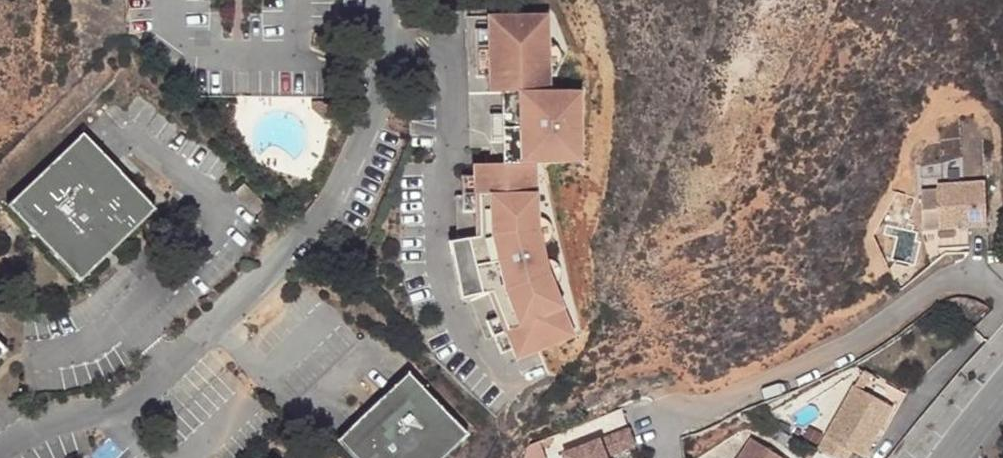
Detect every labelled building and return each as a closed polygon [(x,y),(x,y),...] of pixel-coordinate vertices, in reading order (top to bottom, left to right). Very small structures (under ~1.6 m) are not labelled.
[(548,15),(487,16),(488,93),(501,93),(503,164),(491,165),(472,165),(473,179),(480,179),(481,195),(473,195),(475,237),(449,243),(452,258),(457,286),(460,299),(468,298),(492,293),(507,332),(510,331),(516,346),(510,349),(515,361),(574,337),(548,273),(539,231),(536,164),(571,163),(571,148),(582,148),(581,107),(568,107),(568,92),(541,92),(541,85),(550,84),(548,15)] [(431,69),(431,66),(409,66),(409,69),(411,73),(413,75),(416,76),(419,77),(422,77),(425,76),(428,74),(430,71),(431,69)] [(356,82),(356,79),(334,77),(335,80),(336,83),(338,86),(340,88),(344,89),(347,89),(350,88),(353,86),(355,84),(356,82)] [(581,92),(568,92),(568,107),(581,107),(581,92)] [(331,102),(311,102),(311,109),(324,121),(331,121),(331,102)] [(159,210),(86,133),(11,205),(84,282),(159,210)] [(571,148),(571,163),(582,163),(582,148),(571,148)] [(918,215),(962,210),(957,163),(912,169),(918,215)] [(504,333),(510,349),(516,346),(510,331),(507,332),(504,333)] [(0,339),(0,361),(12,351),(0,339)] [(866,358),(855,374),(863,379),(874,364),(866,358)] [(413,368),(341,437),(360,457),(446,457),(473,432),(413,368)] [(863,379),(855,374),(813,433),(837,450),(846,438),(858,446),(891,399),(863,379)] [(548,441),(555,457),(597,457),(591,443),(620,431),(613,415),(548,441)] [(717,457),(775,457),(780,451),(744,424),(717,457)]
